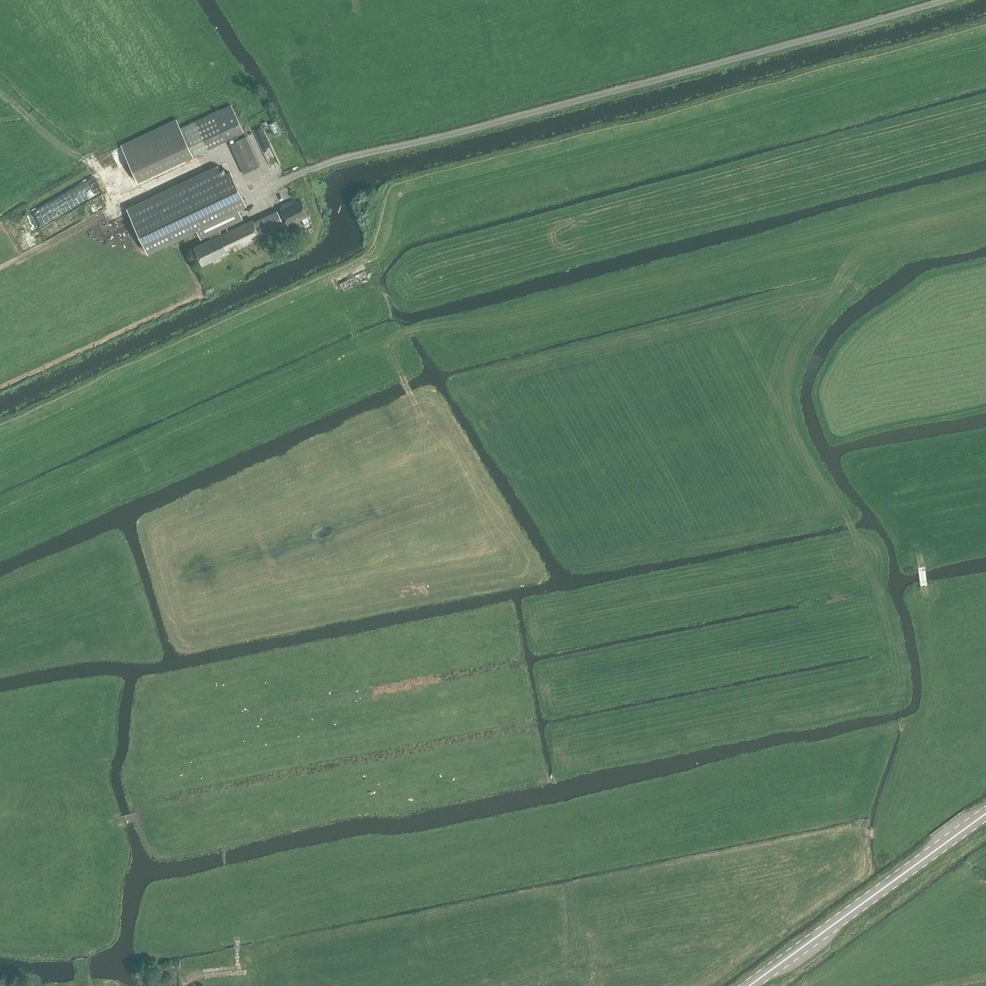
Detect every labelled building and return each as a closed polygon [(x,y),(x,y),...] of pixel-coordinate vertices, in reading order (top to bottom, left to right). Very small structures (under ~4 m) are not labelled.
[(172,165),(244,132),(231,104),(180,127),(176,118),(121,145),(138,181),(172,165)] [(243,173),(260,165),(246,136),(229,144),(243,173)] [(223,175),(218,165),(128,208),(148,250),(196,228),(200,237),(209,233),(211,238),(194,246),(203,264),(261,237),(262,240),(286,229),(277,210),(253,222),(252,219),(222,233),(219,228),(242,217),(238,207),(246,203),(231,171),(223,175)] [(280,208),(289,225),(301,219),(304,224),(311,221),(301,200),(293,204),(292,203),(280,208)] [(361,267),(336,281),(343,293),(368,280),(361,267)]
